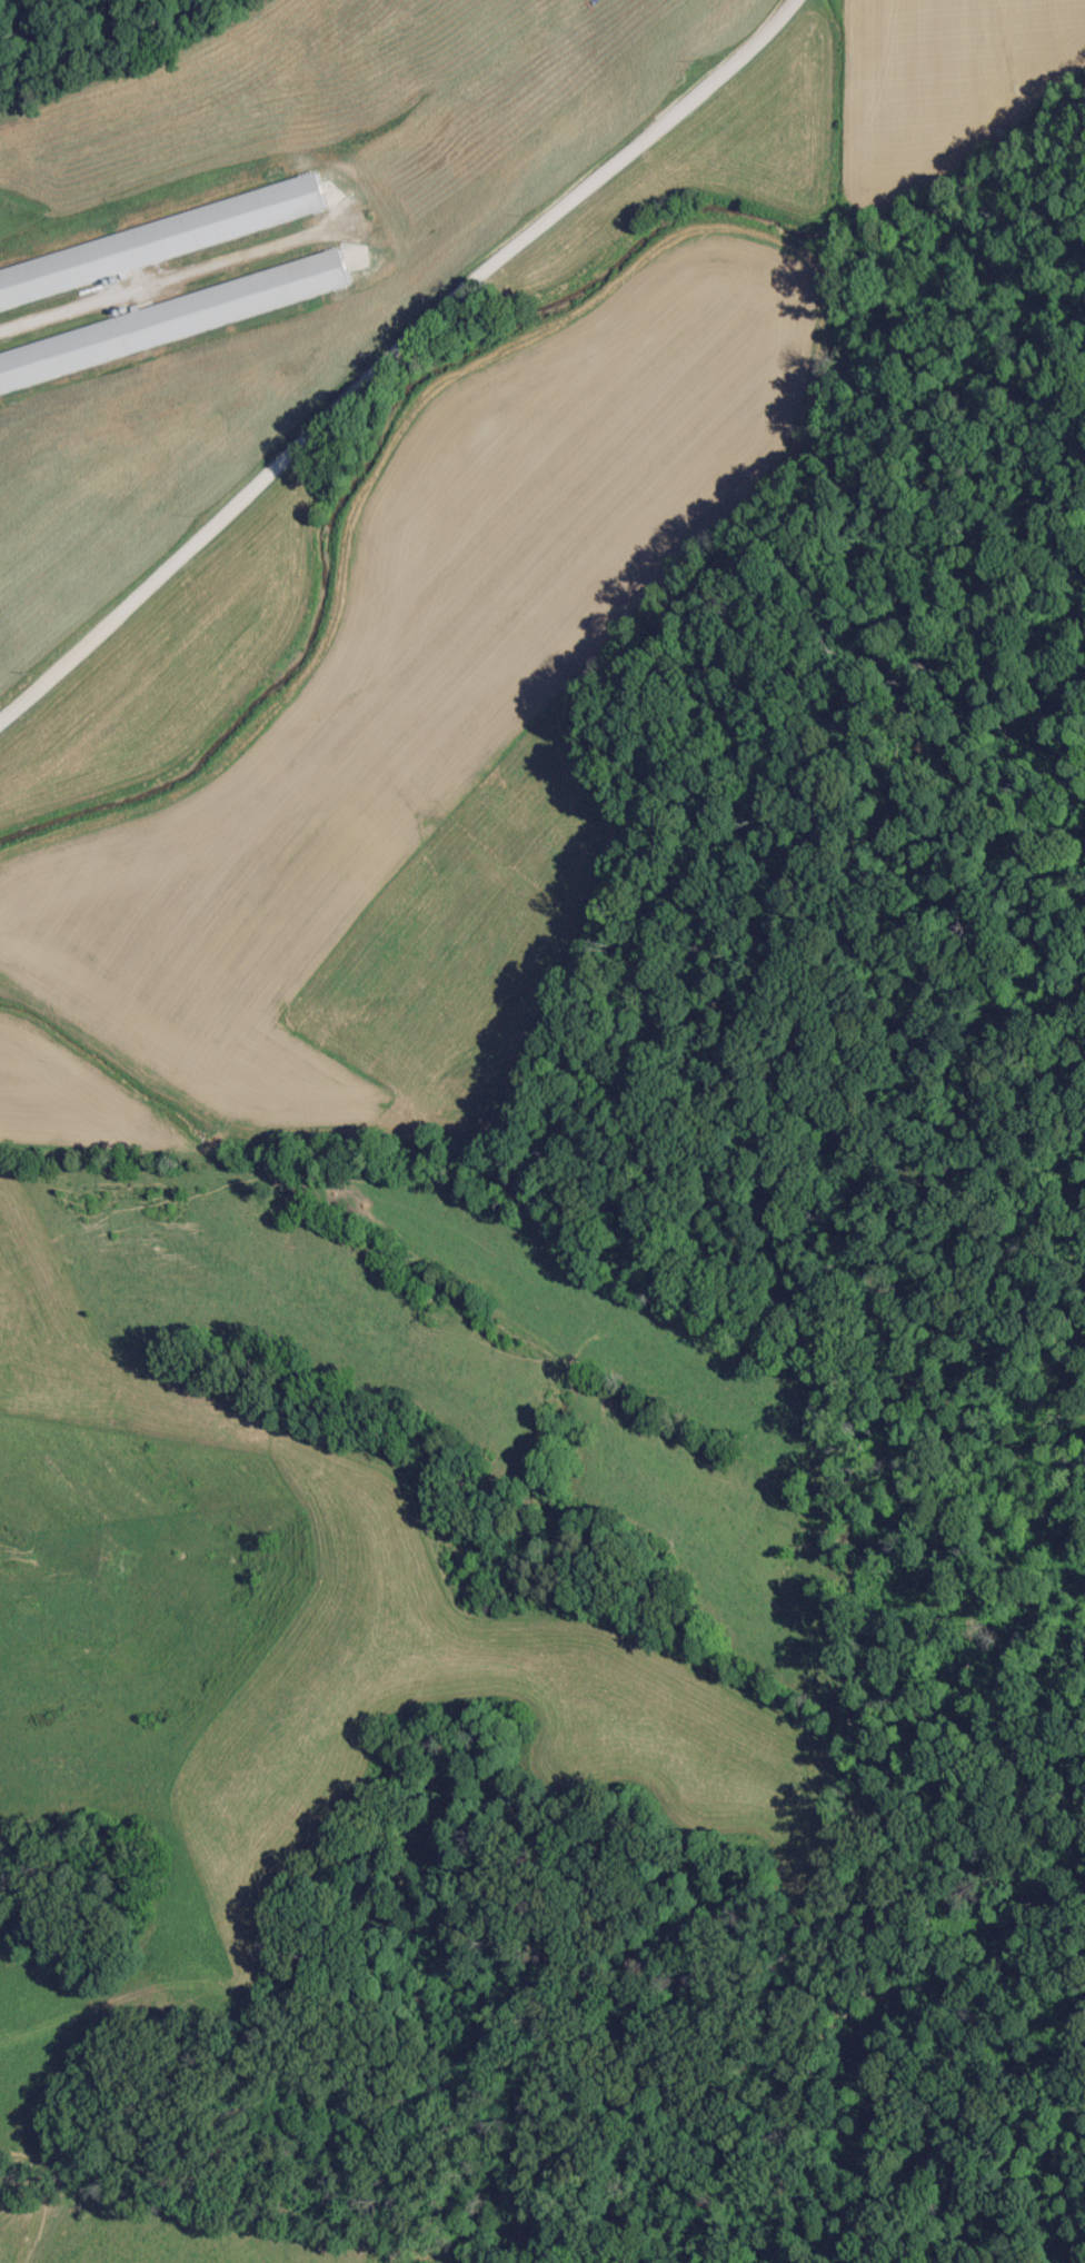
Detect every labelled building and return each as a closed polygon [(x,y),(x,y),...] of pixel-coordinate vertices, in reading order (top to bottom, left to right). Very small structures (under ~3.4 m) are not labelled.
[(318,181),(0,262),(0,303),(327,220),(318,181)] [(342,257),(0,344),(0,384),(351,296),(342,257)]
